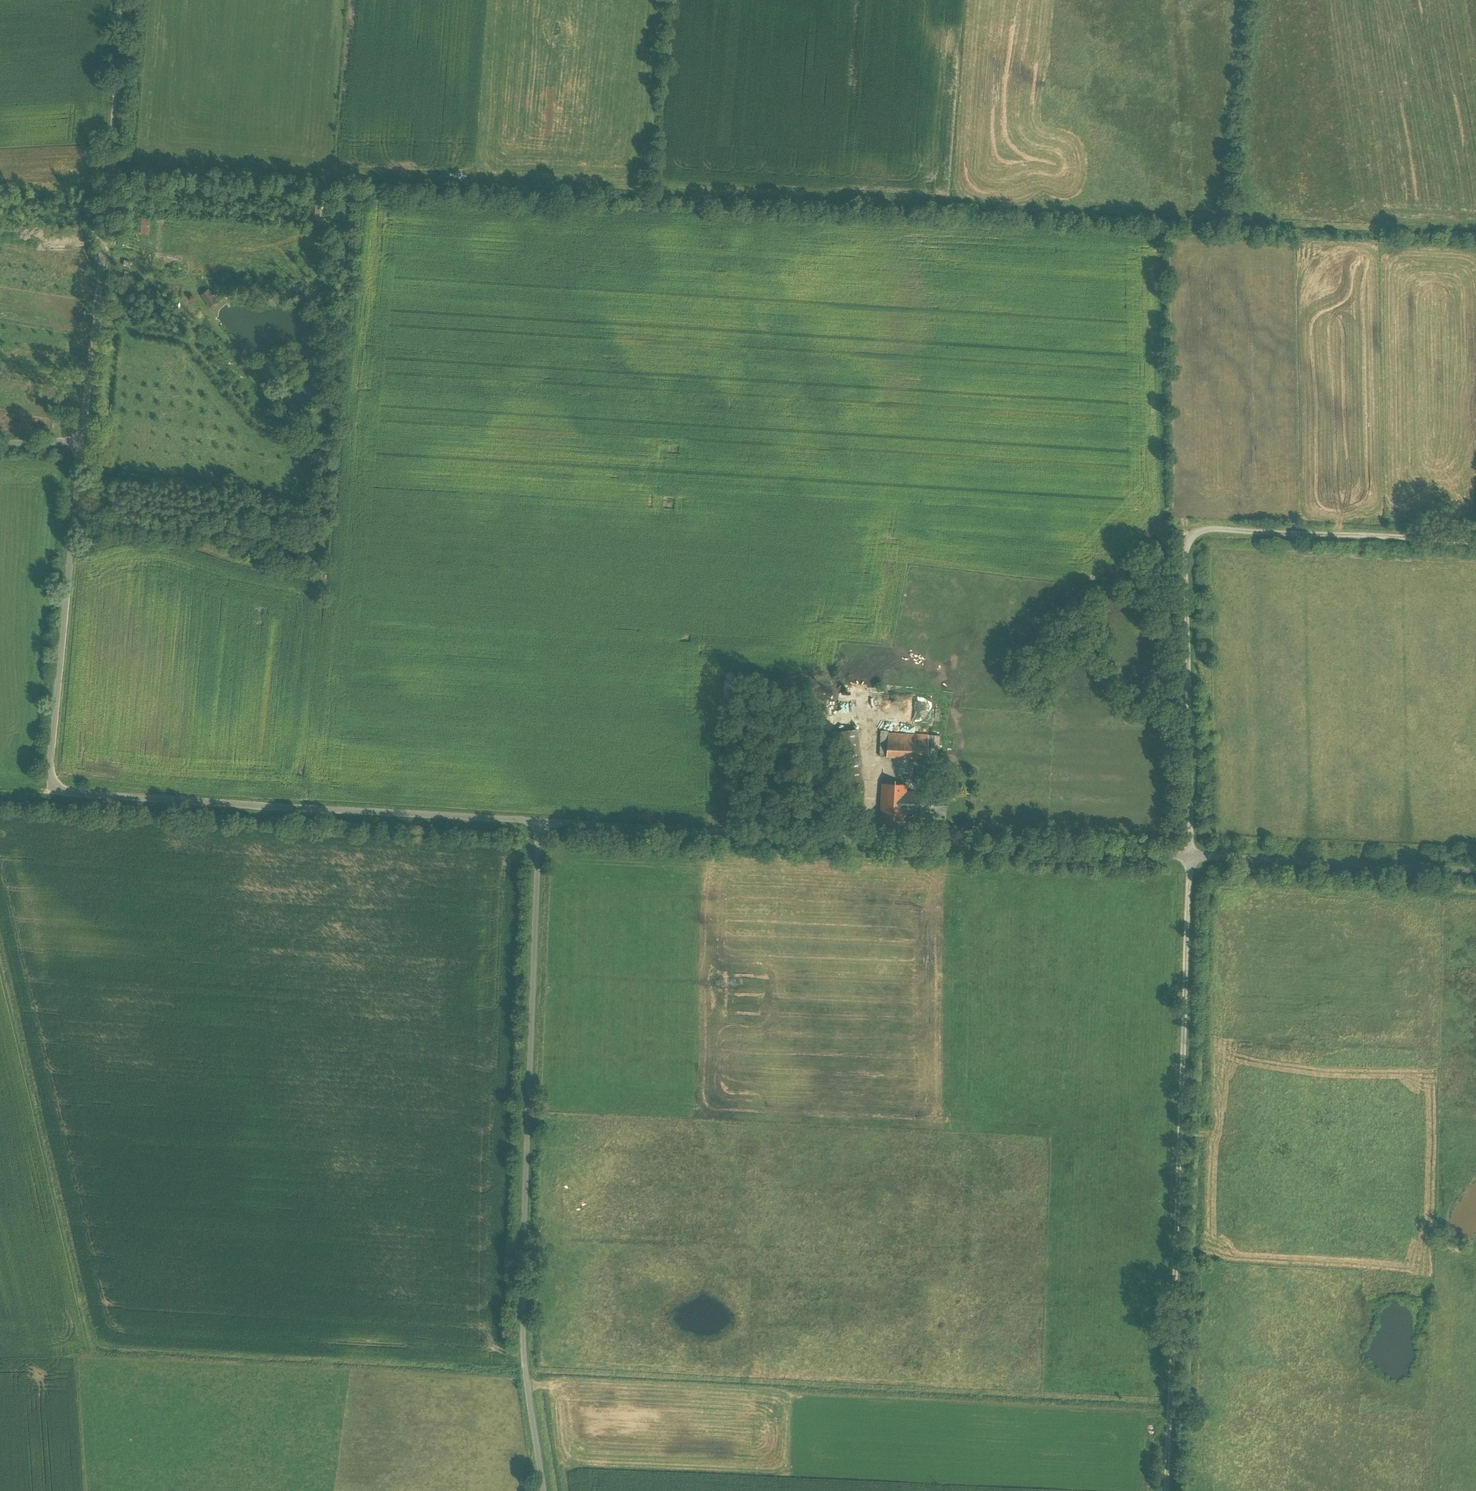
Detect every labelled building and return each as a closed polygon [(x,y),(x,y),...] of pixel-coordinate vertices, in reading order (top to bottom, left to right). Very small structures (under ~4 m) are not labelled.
[(857,729),(836,731),(844,792),(847,792),(864,789),(857,729)] [(928,735),(881,733),(879,756),(927,758),(928,735)] [(906,784),(882,783),(880,824),(904,825),(905,813),(906,792),(906,784)] [(905,813),(945,815),(946,794),(906,792),(905,813)]
